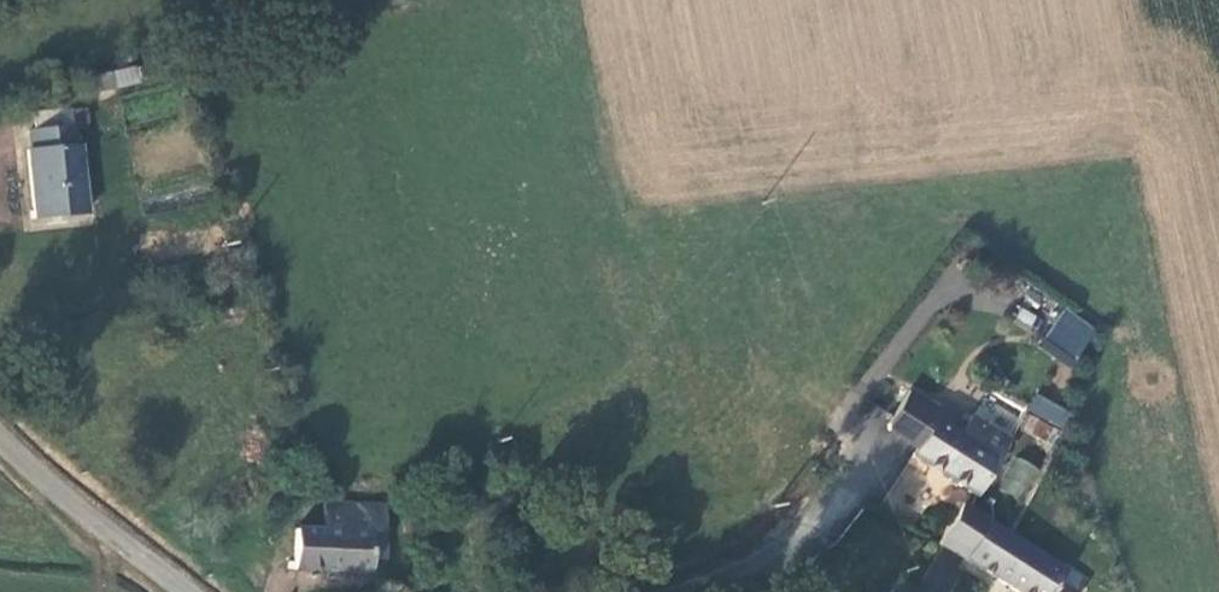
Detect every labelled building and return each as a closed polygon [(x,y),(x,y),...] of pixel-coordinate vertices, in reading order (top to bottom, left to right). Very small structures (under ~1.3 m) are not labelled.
[(81,82),(82,94),(139,83),(137,69),(81,78),(81,82)] [(66,95),(82,94),(81,82),(65,85),(66,95)] [(31,125),(70,118),(83,118),(80,102),(28,110),(31,125)] [(73,136),(70,118),(31,125),(23,128),(27,145),(22,148),(35,221),(88,213),(75,136),(73,136)] [(1071,368),(1097,330),(1064,308),(1038,346),(1071,368)] [(973,495),(1010,438),(972,412),(965,422),(959,431),(937,416),(943,407),(911,385),(888,419),(888,424),(915,444),(910,453),(973,495)] [(1039,394),(1020,427),(1050,445),(1070,412),(1039,394)] [(943,407),(937,416),(959,431),(965,422),(943,407)] [(166,494),(161,491),(155,493),(151,498),(150,504),(154,509),(159,511),(165,510),(169,505),(170,499),(166,494)] [(306,534),(304,570),(371,572),(373,562),(375,507),(332,506),(332,534),(306,534)] [(375,507),(373,562),(392,564),(392,509),(375,507)] [(940,544),(1019,591),(1061,591),(1045,582),(1051,571),(979,527),(984,519),(963,507),(940,544)]
